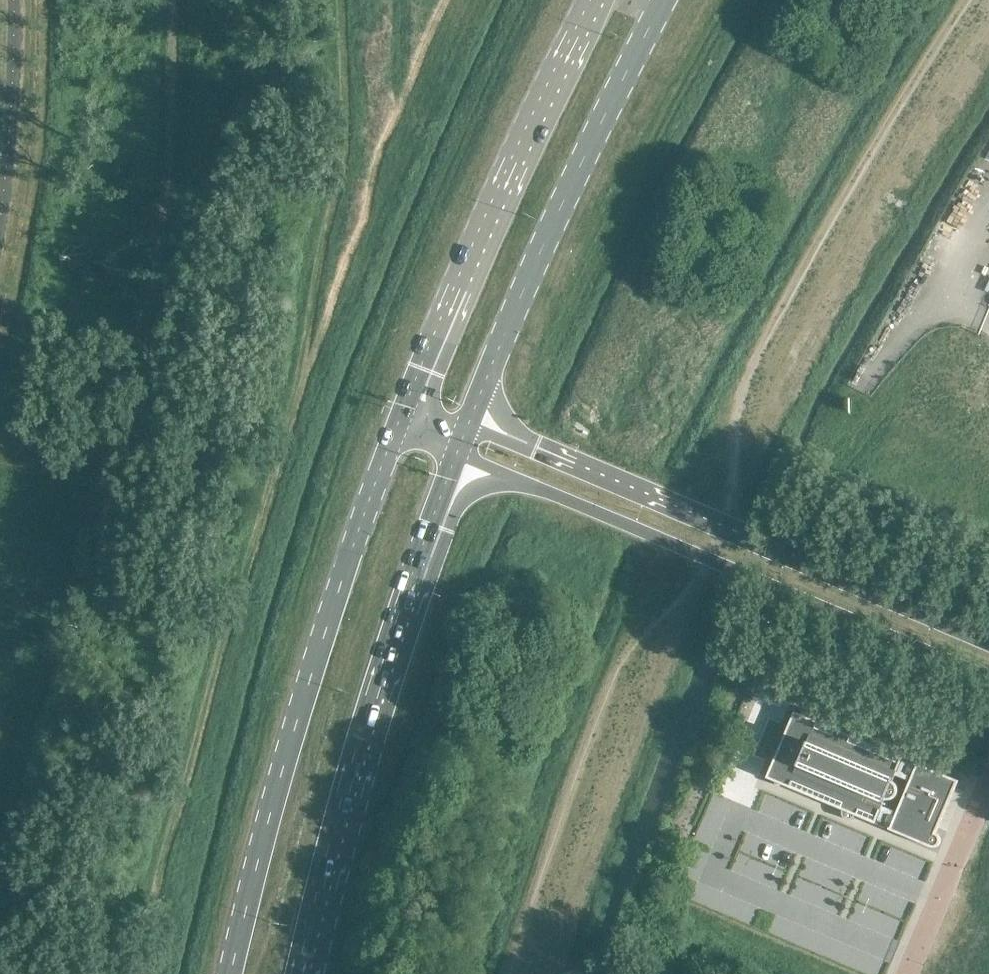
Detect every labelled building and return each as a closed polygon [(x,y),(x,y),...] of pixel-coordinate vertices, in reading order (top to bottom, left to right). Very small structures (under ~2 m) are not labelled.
[(776,756),(767,777),(772,780),(771,782),(771,785),(772,787),(774,789),(776,791),(779,791),(781,791),(784,790),(786,788),(787,786),(841,809),(840,811),(840,814),(841,816),(843,818),(845,820),(848,820),(851,820),(853,819),(855,818),(856,815),(931,847),(933,847),(935,847),(937,846),(939,845),(940,843),(941,840),(941,838),(940,836),(938,834),(936,833),(933,831),(935,826),(939,827),(955,788),(952,786),(954,781),(958,782),(959,780),(851,735),(852,732),(852,730),(851,727),(849,725),(847,724),(844,723),(842,724),(839,725),(837,726),(836,728),(815,720),(816,717),(816,715),(815,712),(813,710),(811,709),(808,708),(806,708),(803,709),(801,711),(800,713),(795,711),(785,733),(777,729),(768,752),(776,756)]
